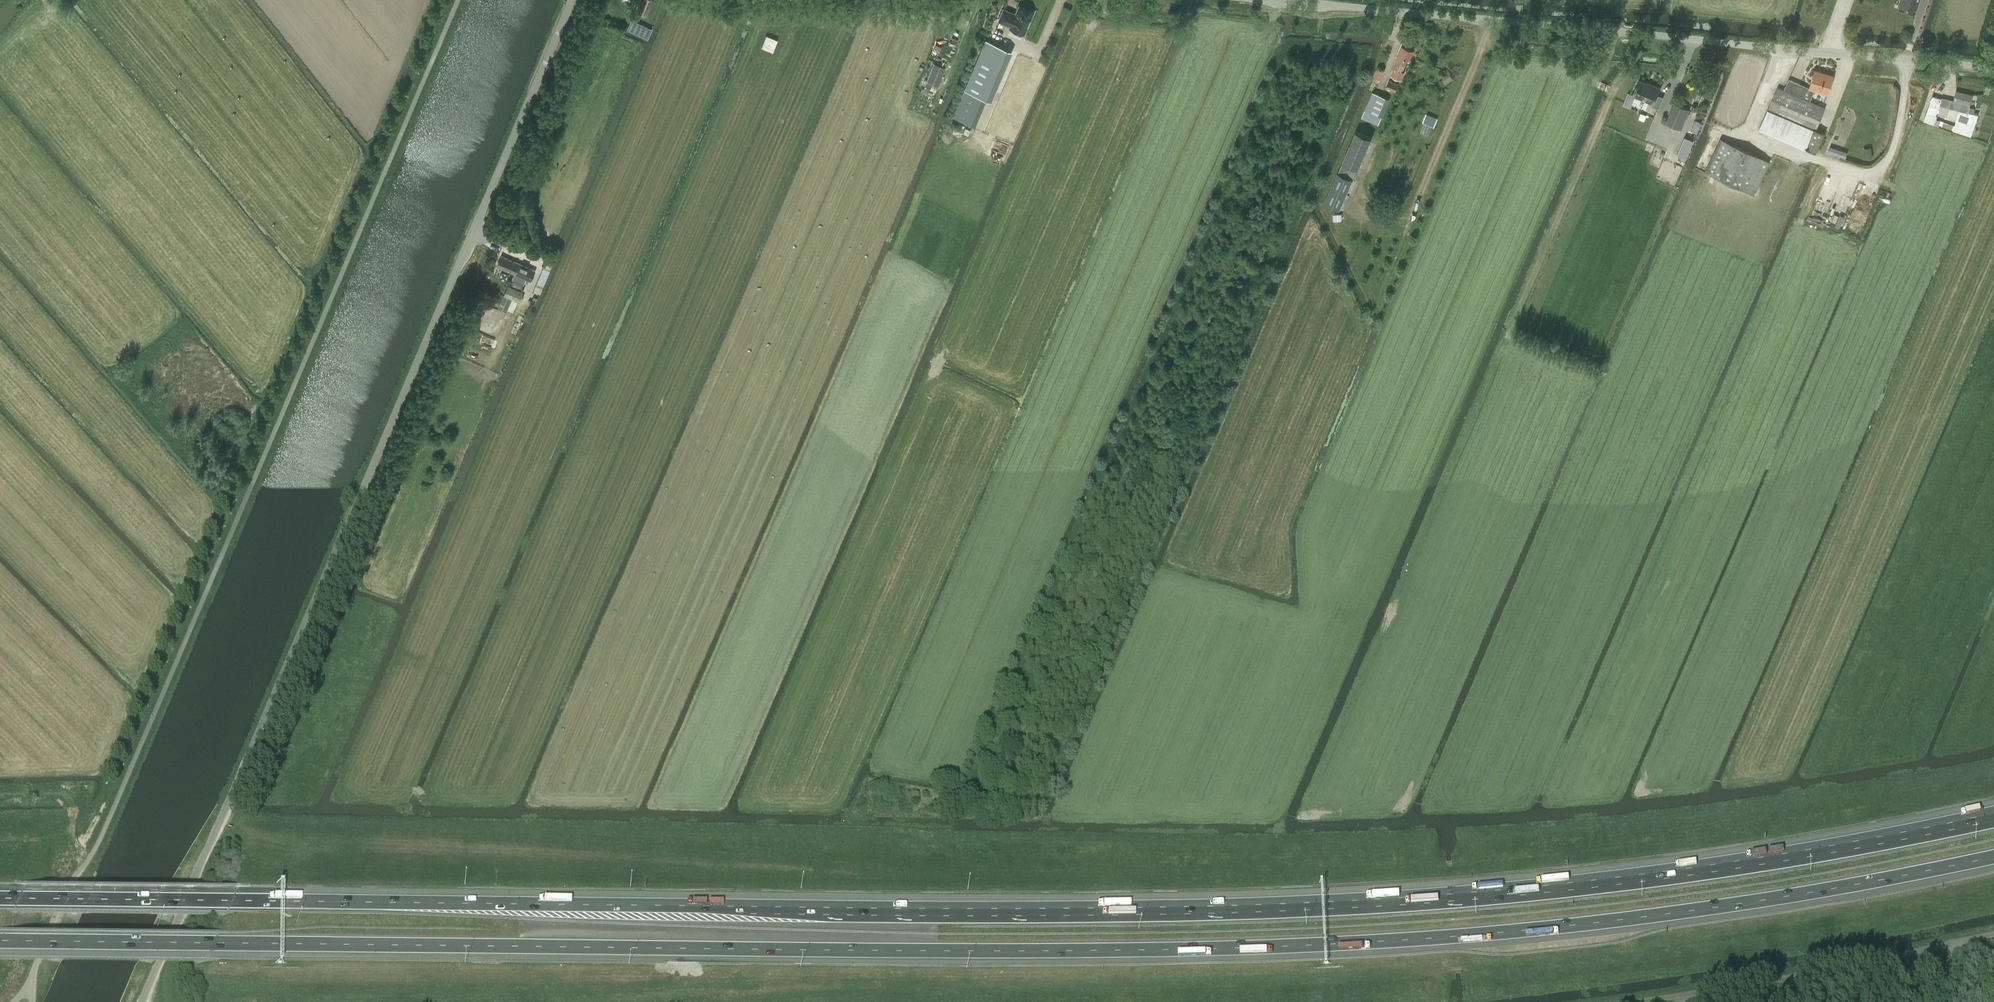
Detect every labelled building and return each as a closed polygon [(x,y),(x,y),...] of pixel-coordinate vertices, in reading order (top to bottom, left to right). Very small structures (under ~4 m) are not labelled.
[(652,0),(641,0),(640,4),(637,11),(646,15),(652,0)] [(1898,3),(1915,10),(1919,0),(1899,0),(1898,3)] [(1024,34),(1033,12),(1019,5),(1015,14),(1003,9),(998,21),(1010,26),(1009,28),(1024,34)] [(769,36),(765,48),(774,51),(778,39),(769,36)] [(986,98),(987,99),(1008,49),(986,39),(964,89),(986,98)] [(1403,71),(1402,70),(1405,63),(1407,63),(1413,50),(1402,45),(1396,59),(1397,59),(1394,67),(1391,75),(1400,79),(1403,71)] [(934,64),(924,88),(930,90),(932,85),(938,87),(945,69),(934,64)] [(1380,78),(1384,70),(1377,67),(1374,76),(1380,78)] [(1759,128),(1780,138),(1805,148),(1814,152),(1822,133),(1815,130),(1824,107),(1809,101),(1814,89),(1827,94),(1833,76),(1832,75),(1831,77),(1822,74),(1823,72),(1814,70),(1809,87),(1789,79),(1784,90),(1778,87),(1759,128)] [(1449,74),(1441,79),(1445,85),(1453,80),(1449,74)] [(1395,91),(1398,84),(1389,80),(1386,87),(1395,91)] [(1652,106),(1658,108),(1663,97),(1657,94),(1659,89),(1638,80),(1632,94),(1653,102),(1652,106)] [(962,95),(953,116),(974,125),(983,104),(986,98),(964,89),(962,95)] [(1940,121),(1939,124),(1970,135),(1978,113),(1968,110),(1972,94),(1956,90),(1953,100),(1941,97),(1941,98),(1932,96),(1925,121),(1934,123),(1937,115),(1935,115),(1940,103),(1958,108),(1954,125),(1940,120),(1940,121)] [(1378,125),(1389,98),(1382,95),(1381,96),(1372,92),(1361,118),(1378,125)] [(1681,128),(1689,109),(1676,104),(1668,123),(1681,128)] [(1426,114),(1422,122),(1433,127),(1437,118),(1426,114)] [(1358,168),(1370,137),(1356,131),(1342,161),(1343,161),(1338,173),(1337,173),(1324,203),(1339,209),(1352,179),(1357,167),(1358,168)] [(1685,135),(1678,154),(1685,157),(1693,138),(1685,135)] [(1753,194),(1769,161),(1720,138),(1704,171),(1753,194)] [(1836,154),(1838,149),(1830,146),(1828,152),(1836,154)] [(1863,148),(1865,159),(1872,158),(1871,147),(1863,148)] [(1801,162),(1803,157),(1777,148),(1775,153),(1801,162)] [(525,278),(530,280),(534,270),(500,256),(496,266),(516,274),(511,286),(508,284),(504,294),(519,300),(523,291),(520,290),(525,278)] [(498,307),(505,311),(511,298),(504,295),(498,307)] [(489,304),(479,328),(497,335),(507,312),(489,304)] [(1929,724),(1933,713),(1927,711),(1923,723),(1929,724)]
